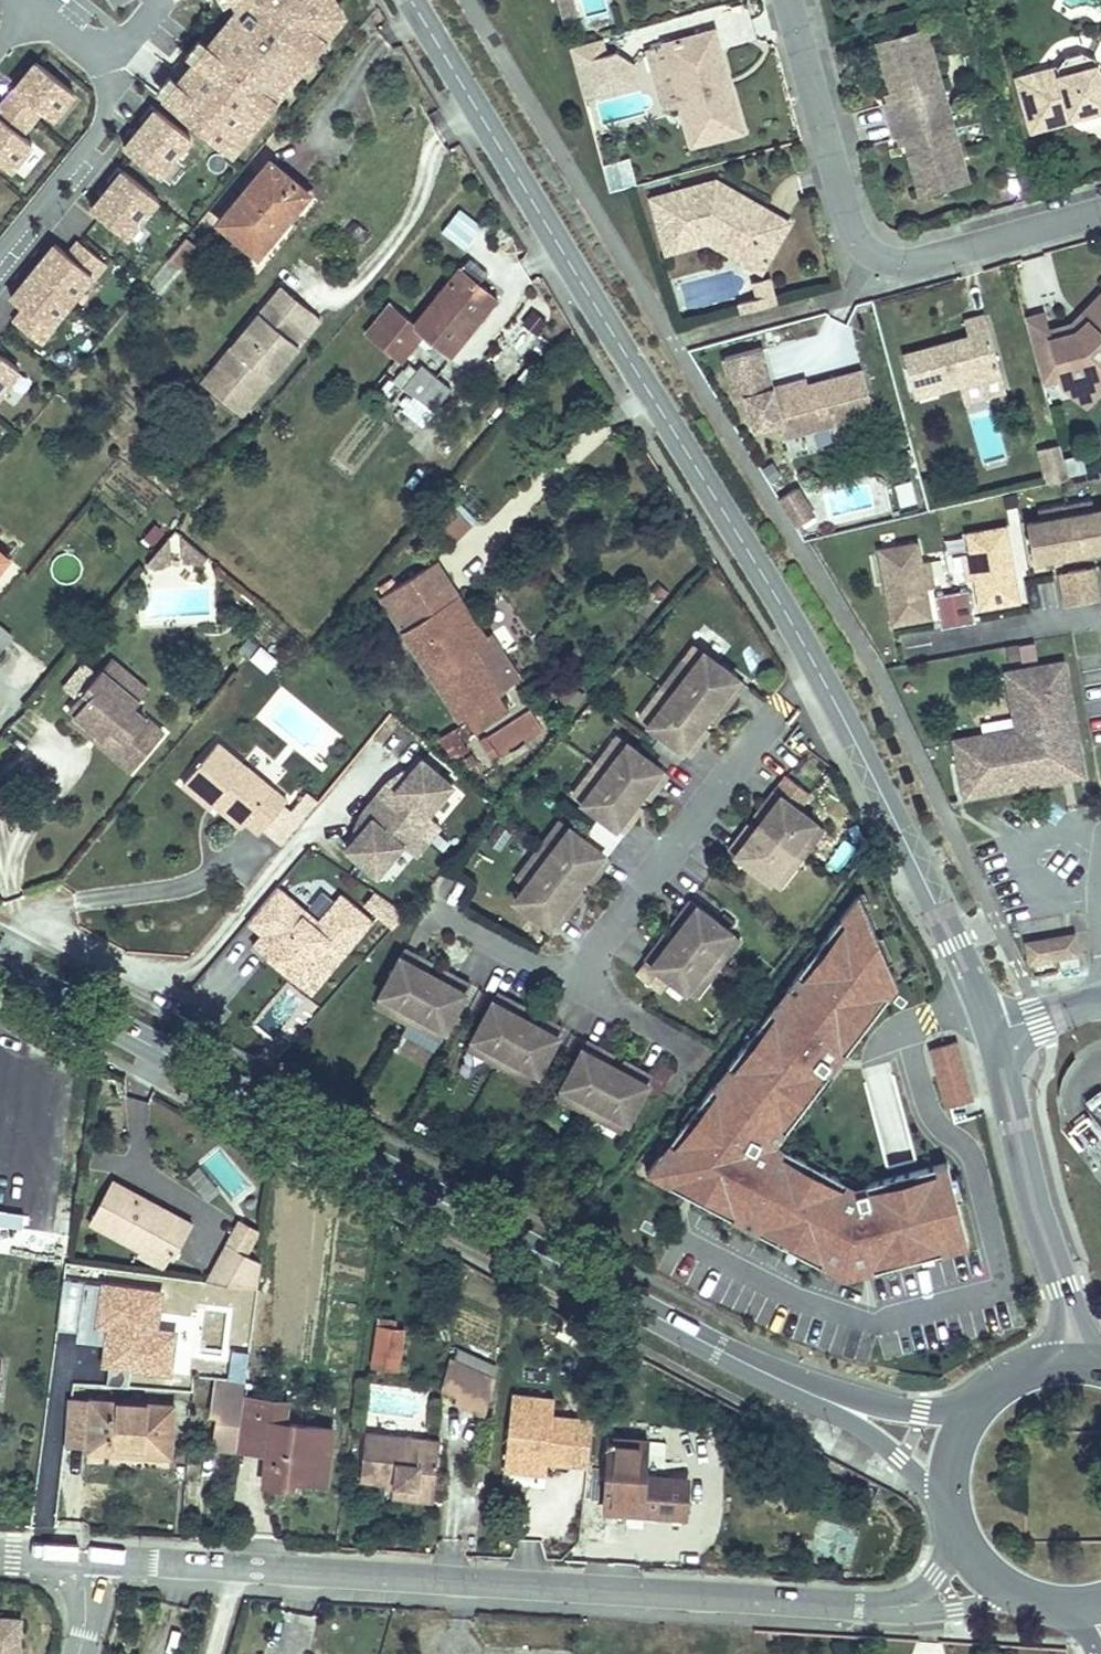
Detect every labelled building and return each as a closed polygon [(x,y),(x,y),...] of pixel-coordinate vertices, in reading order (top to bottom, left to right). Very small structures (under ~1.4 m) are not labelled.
[(241,12),(167,102),(233,157),(345,21),(332,0),(234,0),(241,12)] [(561,10),(575,6),(573,0),(558,0),(561,10)] [(580,16),(602,11),(600,0),(576,0),(580,16)] [(575,6),(561,10),(563,21),(578,16),(575,6)] [(713,45),(723,42),(716,20),(662,36),(678,94),(689,133),(743,117),(732,80),(723,82),(713,45)] [(935,81),(942,80),(926,22),(876,34),(891,93),(884,96),(894,133),(902,132),(918,191),(968,178),(951,116),(945,118),(935,81)] [(600,29),(568,38),(573,57),(582,89),(636,74),(631,57),(613,45),(605,48),(600,29)] [(662,36),(646,40),(663,99),(678,94),(662,36)] [(732,80),(723,42),(713,45),(723,82),(732,80)] [(1058,66),(1018,78),(1031,123),(1072,111),(1071,106),(1089,101),(1090,106),(1100,103),(1100,69),(1098,64),(1094,48),(1080,43),(1065,47),(1056,59),(1058,66)] [(1016,70),(1018,78),(1058,66),(1056,59),(1016,70)] [(52,120),(74,93),(37,62),(5,102),(31,123),(41,111),(52,120)] [(951,116),(942,80),(935,81),(945,118),(951,116)] [(1072,111),(1090,106),(1089,101),(1071,106),(1072,111)] [(31,123),(5,102),(0,107),(0,163),(10,171),(32,144),(21,135),(31,123)] [(148,125),(127,151),(163,180),(195,140),(154,108),(143,122),(148,125)] [(221,230),(214,239),(246,266),(254,257),(261,262),(315,196),(270,159),(215,225),(221,230)] [(116,188),(96,213),(131,242),(163,203),(122,170),(111,184),(116,188)] [(649,189),(657,216),(678,210),(684,232),(708,225),(727,237),(732,229),(764,249),(786,209),(766,197),(762,205),(742,193),(738,198),(728,192),(736,179),(720,170),(649,189)] [(766,197),(736,179),(728,192),(738,198),(742,193),(762,205),(766,197)] [(442,234),(468,248),(483,221),(457,207),(442,234)] [(678,210),(657,216),(666,248),(710,235),(756,263),(764,249),(732,229),(727,237),(708,225),(684,232),(678,210)] [(187,243),(169,264),(179,272),(197,251),(187,243)] [(17,325),(45,347),(56,334),(54,332),(96,279),(99,280),(110,267),(83,245),(73,258),(60,248),(17,302),(28,311),(17,325)] [(472,264),(460,279),(478,295),(490,279),(472,264)] [(749,274),(753,289),(770,284),(766,270),(749,274)] [(478,295),(460,279),(418,329),(395,310),(371,340),(405,367),(429,338),(455,360),(496,310),(478,295)] [(753,289),(737,293),(740,304),(773,295),(770,284),(753,289)] [(1024,310),(1038,363),(1058,357),(1061,366),(1068,375),(1088,357),(1100,357),(1100,288),(1080,307),(1085,313),(1074,322),(1051,329),(1048,321),(1044,305),(1024,310)] [(916,386),(970,371),(1002,363),(986,306),(962,312),(966,326),(905,343),(916,386)] [(286,318),(273,307),(225,365),(260,395),(299,348),(277,329),(286,318)] [(277,329),(299,348),(318,324),(297,307),(286,318),(277,329)] [(1070,315),(1048,321),(1051,329),(1074,322),(1085,313),(1080,307),(1070,315)] [(781,409),(785,424),(873,402),(863,360),(809,374),(775,383),(773,375),(763,335),(727,344),(737,386),(748,383),(756,415),(781,409)] [(24,373),(0,353),(0,403),(24,373)] [(1068,375),(1081,390),(1100,372),(1100,357),(1088,357),(1068,375)] [(1002,363),(970,371),(972,382),(1004,373),(1002,363)] [(773,375),(775,383),(809,374),(807,366),(773,375)] [(416,369),(398,390),(434,421),(452,400),(416,369)] [(1048,444),(1052,479),(1066,477),(1062,442),(1048,444)] [(798,481),(780,491),(798,520),(802,517),(815,509),(798,481)] [(1091,497),(1037,507),(1040,520),(1094,510),(1091,497)] [(1027,523),(1034,562),(1100,549),(1100,509),(1094,510),(1040,520),(1027,523)] [(802,517),(798,520),(807,533),(827,529),(826,523),(809,527),(802,517)] [(970,547),(962,549),(965,565),(973,564),(975,574),(980,602),(1017,595),(1004,521),(966,528),(970,547)] [(14,555),(0,544),(11,531),(0,522),(0,572),(14,555)] [(915,537),(877,544),(891,618),(929,611),(923,583),(922,573),(930,572),(927,555),(919,557),(915,537)] [(1093,561),(1059,568),(1065,600),(1099,594),(1093,561)] [(973,564),(965,565),(967,576),(975,574),(973,564)] [(930,572),(922,573),(923,583),(931,582),(930,572)] [(507,699),(477,651),(469,654),(456,634),(457,628),(475,618),(463,601),(460,599),(458,599),(431,616),(409,581),(387,595),(468,721),(507,699)] [(968,584),(934,590),(940,623),(974,616),(968,584)] [(469,654),(477,651),(489,642),(475,618),(457,628),(456,634),(469,654)] [(8,653),(18,641),(0,626),(0,662),(8,653)] [(267,672),(278,659),(261,645),(250,658),(267,672)] [(1073,730),(1059,652),(1007,661),(1013,696),(1017,718),(955,730),(965,782),(1059,765),(1054,734),(1073,730)] [(103,670),(141,702),(151,691),(112,658),(103,670)] [(691,658),(680,672),(696,683),(706,669),(691,658)] [(646,722),(638,732),(680,763),(691,748),(684,742),(692,731),(697,724),(715,699),(722,705),(733,689),(706,669),(696,683),(680,672),(671,666),(642,706),(646,722)] [(101,741),(134,769),(166,732),(137,708),(141,702),(103,670),(72,707),(79,712),(106,736),(101,741)] [(715,699),(697,724),(705,729),(722,705),(715,699)] [(529,705),(476,736),(492,762),(544,731),(529,705)] [(646,722),(642,706),(628,725),(638,732),(646,722)] [(74,718),(101,741),(106,736),(79,712),(74,718)] [(1073,730),(1054,734),(1059,765),(1078,761),(1073,730)] [(692,731),(684,742),(691,748),(699,737),(692,731)] [(463,738),(453,744),(463,762),(474,755),(463,738)] [(213,803),(219,797),(223,792),(251,816),(250,818),(264,830),(266,827),(287,802),(290,799),(220,741),(186,780),(213,803)] [(594,763),(610,761),(617,751),(607,744),(594,763)] [(659,782),(617,751),(610,761),(594,763),(577,786),(581,801),(573,811),(615,842),(626,826),(619,821),(627,811),(633,802),(641,792),(648,797),(659,782)] [(434,818),(459,787),(428,762),(415,777),(402,792),(393,785),(381,800),(434,844),(447,828),(434,818)] [(402,792),(415,777),(411,773),(393,785),(402,792)] [(564,805),(573,811),(581,801),(577,786),(564,805)] [(223,792),(219,797),(247,821),(250,818),(251,816),(223,792)] [(640,807),(648,797),(641,792),(633,802),(640,807)] [(308,820),(324,802),(314,793),(298,812),(308,820)] [(723,857),(765,887),(772,876),(788,874),(804,852),(801,836),(808,826),(766,796),(755,811),(762,817),(755,827),(748,836),(741,847),(734,842),(723,857)] [(434,844),(381,800),(368,815),(377,822),(364,838),(351,853),(384,879),(409,848),(423,859),(434,844)] [(287,846),(308,820),(298,812),(287,802),(266,827),(287,846)] [(619,821),(626,826),(634,816),(627,811),(619,821)] [(755,811),(747,822),(755,827),(762,817),(755,811)] [(364,838),(377,822),(368,815),(359,834),(364,838)] [(818,832),(808,826),(801,836),(804,852),(818,832)] [(552,830),(538,849),(554,847),(561,837),(552,830)] [(741,831),(734,842),(741,847),(748,836),(741,831)] [(549,941),(561,926),(554,921),(571,896),(577,888),(585,878),(592,883),(603,867),(561,837),(554,847),(538,849),(508,889),(517,896),(532,907),(522,921),(549,941)] [(772,876),(765,887),(774,893),(788,874),(772,876)] [(584,893),(592,883),(585,878),(577,888),(584,893)] [(373,890),(363,906),(395,925),(404,909),(373,890)] [(328,990),(380,927),(347,900),(325,928),(322,932),(310,922),(310,915),(282,892),(251,930),(267,942),(281,953),(272,964),(300,987),(310,975),(328,990)] [(517,896),(507,910),(522,921),(532,907),(517,896)] [(554,921),(561,926),(578,902),(571,896),(554,921)] [(642,966),(683,998),(691,987),(707,986),(723,964),(720,948),(728,938),(687,907),(676,922),(683,927),(675,938),(668,946),(660,956),(653,951),(642,966)] [(325,928),(310,915),(310,922),(322,932),(325,928)] [(683,927),(676,922),(668,933),(675,938),(683,927)] [(1074,934),(1028,942),(1029,953),(1049,950),(1051,961),(1059,959),(1078,956),(1074,934)] [(737,945),(728,938),(720,948),(723,964),(737,945)] [(661,941),(653,951),(660,956),(668,946),(661,941)] [(272,964),(281,953),(267,942),(257,952),(272,964)] [(819,944),(646,1171),(840,1278),(969,1245),(948,1163),(855,1187),(777,1146),(885,998),(819,944)] [(1049,950),(1029,953),(1031,964),(1051,961),(1049,950)] [(1078,956),(1059,959),(1060,970),(1080,966),(1078,956)] [(397,965),(375,1011),(387,1017),(392,1032),(416,1044),(431,1038),(442,1044),(465,997),(448,989),(444,997),(432,991),(423,987),(411,981),(414,973),(397,965)] [(426,979),(414,973),(411,981),(423,987),(426,979)] [(318,1002),(328,990),(310,975),(300,987),(318,1002)] [(432,991),(444,997),(448,989),(436,983),(432,991)] [(691,987),(683,998),(692,1005),(707,986),(691,987)] [(492,1004),(470,1051),(481,1056),(486,1071),(511,1083),(525,1077),(537,1083),(559,1036),(542,1028),(538,1036),(527,1030),(517,1026),(505,1020),(509,1012),(492,1004)] [(387,1017),(375,1011),(370,1022),(392,1032),(387,1017)] [(521,1018),(509,1012),(505,1020),(517,1026),(521,1018)] [(538,1036),(542,1028),(530,1022),(527,1030),(538,1036)] [(944,1106),(975,1097),(957,1037),(926,1046),(944,1106)] [(431,1038),(416,1044),(437,1054),(442,1044),(431,1038)] [(481,1056),(470,1051),(465,1061),(486,1071),(481,1056)] [(586,1053),(564,1099),(575,1105),(580,1120),(605,1132),(620,1126),(631,1131),(653,1085),(636,1077),(633,1085),(621,1079),(611,1075),(599,1069),(603,1061),(586,1053)] [(615,1067),(603,1061),(599,1069),(611,1075),(615,1067)] [(633,1085),(636,1077),(624,1071),(621,1079),(633,1085)] [(511,1083),(532,1093),(537,1083),(525,1077),(511,1083)] [(564,1099),(559,1110),(580,1120),(575,1105),(564,1099)] [(620,1126),(605,1132),(626,1142),(631,1131),(620,1126)] [(111,1181),(89,1223),(139,1250),(144,1242),(173,1258),(191,1224),(167,1211),(165,1215),(158,1212),(160,1207),(111,1181)] [(167,1211),(160,1207),(158,1212),(165,1215),(167,1211)] [(230,1244),(211,1282),(262,1289),(266,1263),(230,1244)] [(399,1330),(384,1329),(378,1371),(403,1374),(406,1344),(407,1338),(399,1337),(399,1330)] [(483,1425),(494,1388),(427,1356),(422,1390),(444,1401),(450,1404),(450,1411),(483,1425)] [(403,1374),(378,1371),(377,1378),(401,1381),(403,1374)] [(68,1399),(66,1447),(88,1448),(88,1457),(170,1462),(175,1456),(176,1407),(172,1405),(68,1399)] [(219,1451),(237,1452),(245,1401),(224,1399),(219,1451)] [(552,1405),(510,1400),(501,1476),(536,1480),(537,1467),(545,1468),(586,1473),(591,1427),(550,1422),(552,1405)] [(245,1401),(237,1452),(266,1453),(269,1420),(287,1422),(288,1403),(245,1401)] [(269,1420),(266,1453),(262,1492),(296,1494),(298,1479),(300,1478),(327,1480),(329,1476),(333,1426),(287,1422),(269,1420)] [(363,1491),(391,1495),(408,1497),(407,1504),(431,1507),(438,1446),(369,1438),(363,1491)] [(689,1518),(689,1517),(682,1514),(680,1475),(648,1474),(648,1444),(606,1442),(601,1518),(687,1520),(689,1518)] [(545,1468),(537,1467),(536,1480),(544,1481),(545,1468)] [(682,1514),(689,1517),(688,1475),(680,1475),(682,1514)] [(408,1497),(391,1495),(390,1502),(407,1504),(408,1497)] [(21,1616),(0,1615),(0,1653),(19,1653),(21,1616)]
